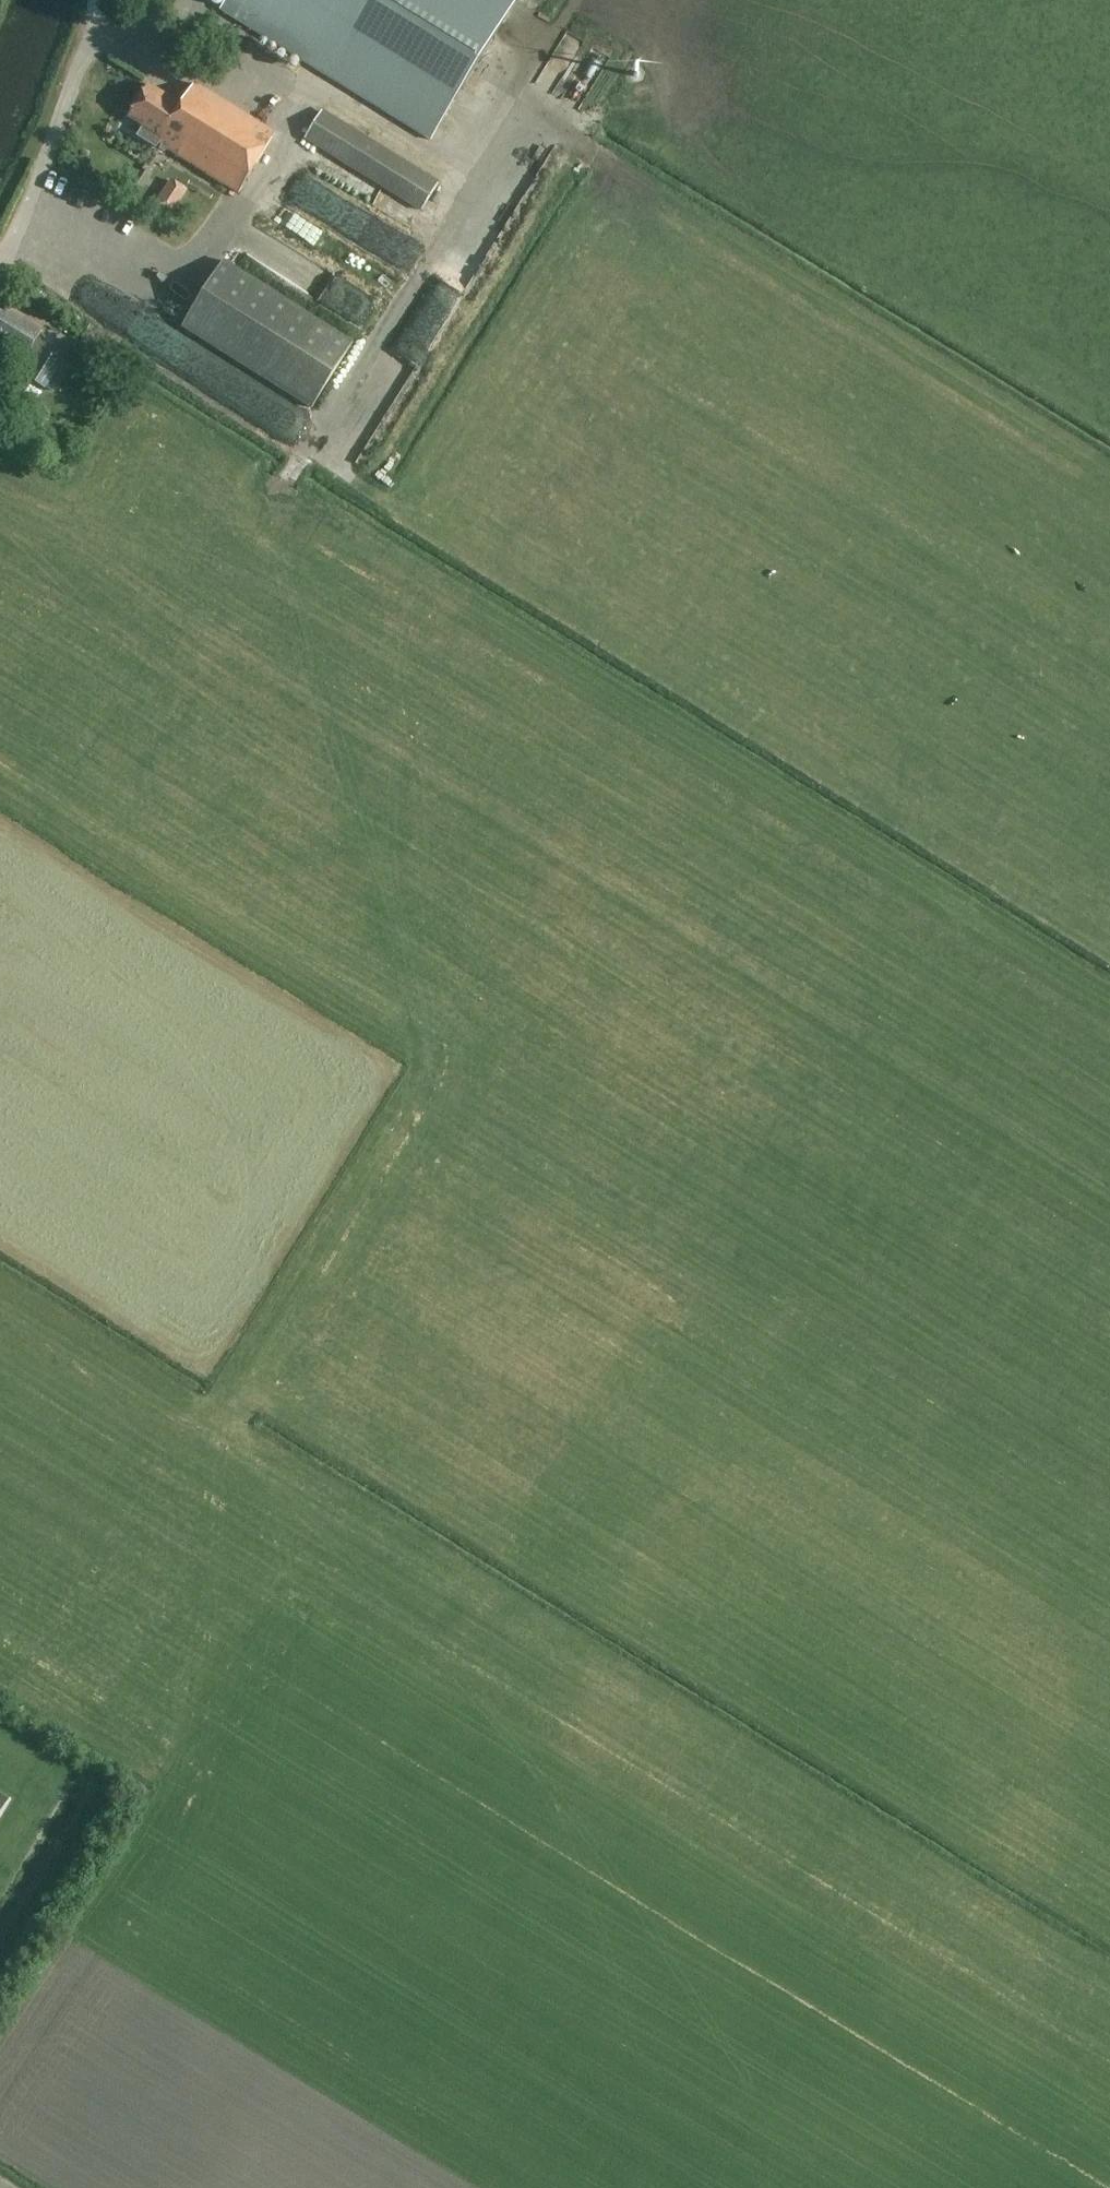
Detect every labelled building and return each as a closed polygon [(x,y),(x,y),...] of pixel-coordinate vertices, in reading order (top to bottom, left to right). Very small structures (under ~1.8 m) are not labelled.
[(221,12),(432,143),(520,0),(228,0),(221,12)] [(277,135),(194,82),(180,104),(151,86),(130,118),(160,137),(144,163),(166,177),(180,156),(239,194),(277,135)] [(423,213),(442,184),(324,111),(306,141),(423,213)] [(131,164),(123,175),(141,187),(148,176),(131,164)] [(379,226),(287,173),(274,196),(366,248),(379,226)] [(495,203),(482,212),(489,222),(502,212),(495,203)] [(312,411),(355,342),(224,259),(181,327),(312,411)] [(38,339),(44,329),(10,308),(5,315),(0,312),(0,362),(5,360),(11,351),(25,360),(26,360),(34,365),(26,378),(45,389),(53,394),(70,367),(62,362),(63,359),(44,347),(46,344),(38,339)] [(78,341),(72,352),(83,358),(89,348),(78,341)] [(292,405),(278,428),(290,436),(305,413),(292,405)]
